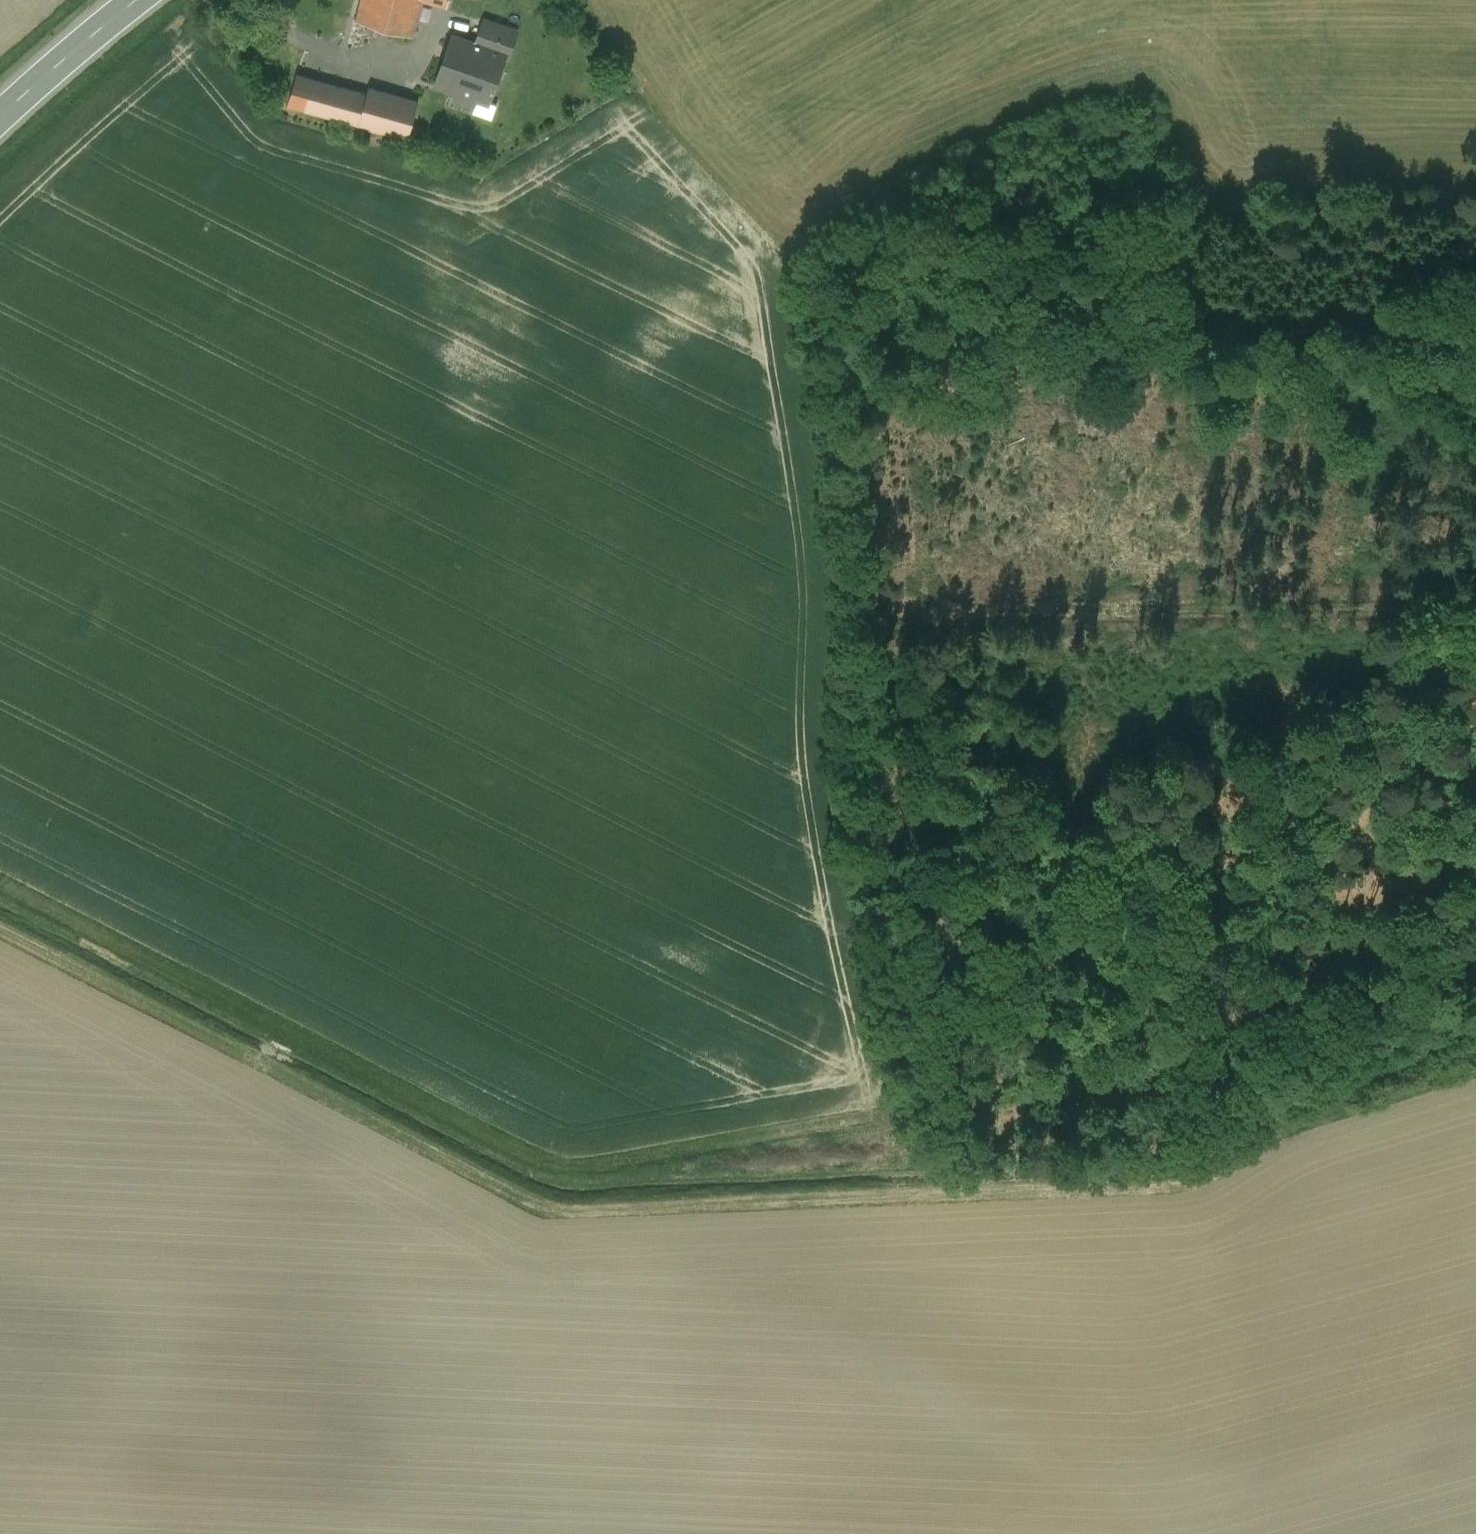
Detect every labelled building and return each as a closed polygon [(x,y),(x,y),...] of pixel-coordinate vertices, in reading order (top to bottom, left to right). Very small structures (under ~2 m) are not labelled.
[(356,19),(412,35),(421,0),(361,0),(356,19)] [(515,30),(484,20),(476,43),(504,52),(507,53),(515,30)] [(476,43),(453,35),(436,82),(457,89),(454,99),(472,105),(475,95),(487,99),(504,52),(476,43)] [(417,101),(368,87),(366,93),(295,74),(287,103),(407,136),(417,101)]
